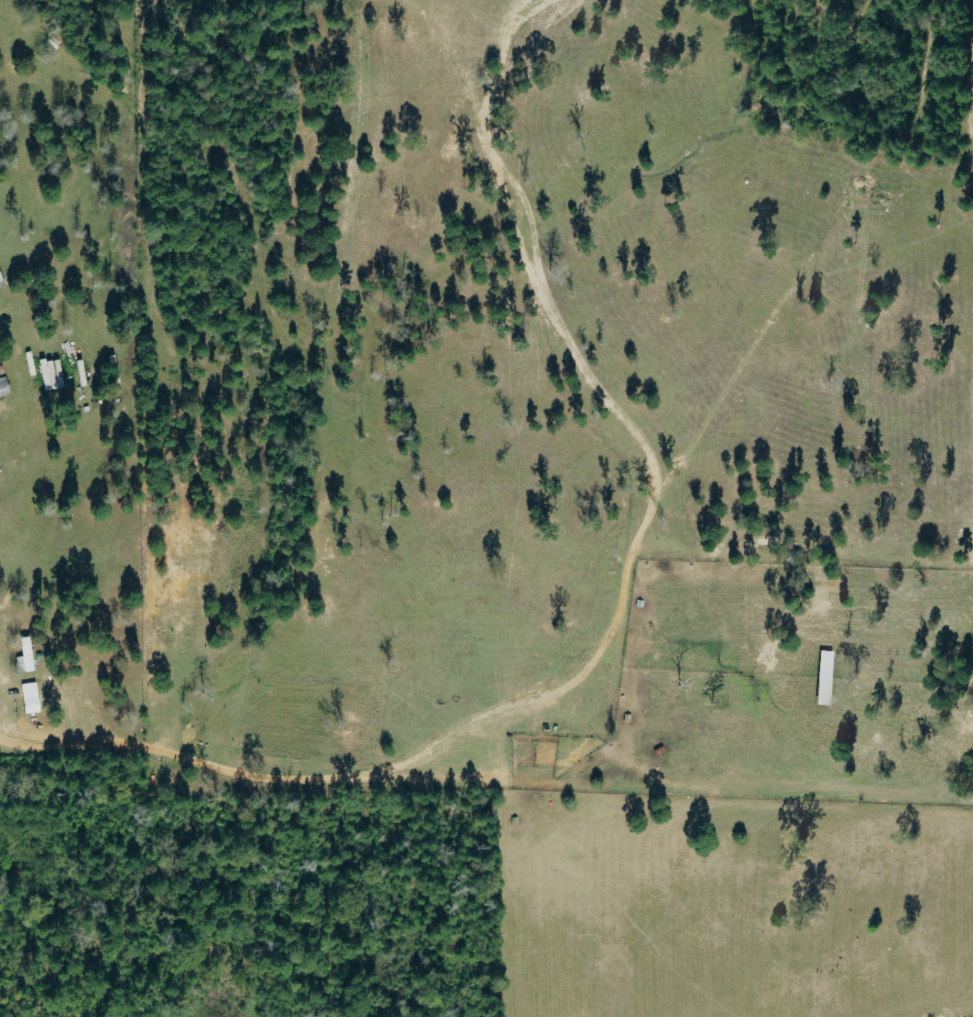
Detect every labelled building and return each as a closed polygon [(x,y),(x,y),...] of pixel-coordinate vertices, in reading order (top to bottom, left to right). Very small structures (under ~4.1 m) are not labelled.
[(12,413),(5,379),(0,380),(0,416),(12,413)] [(15,672),(30,671),(28,636),(18,636),(19,656),(14,657),(15,672)] [(21,712),(36,712),(35,682),(20,683),(21,712)]
